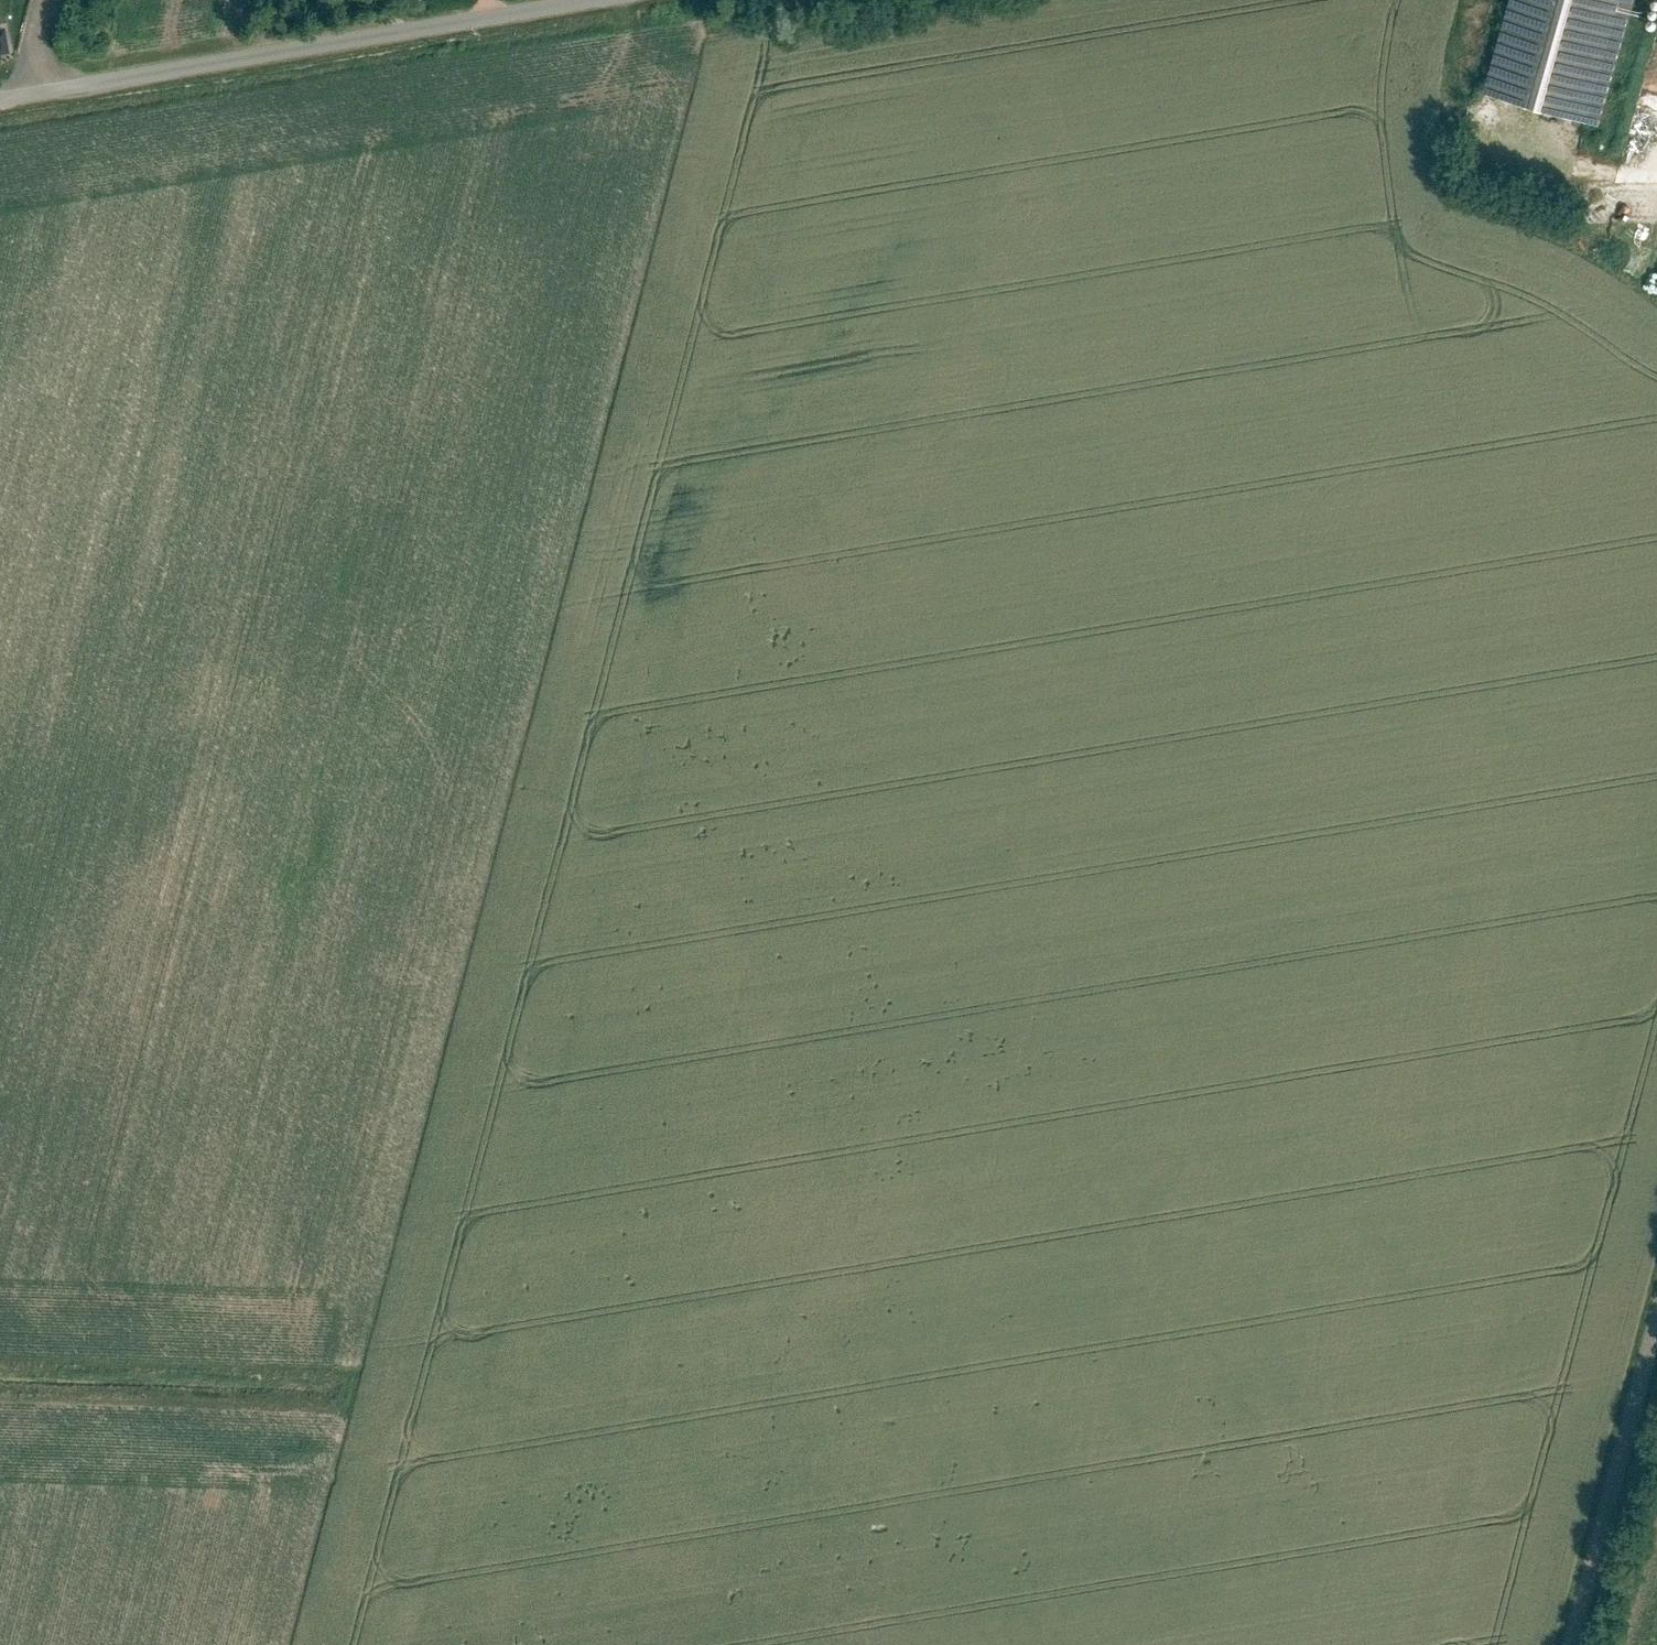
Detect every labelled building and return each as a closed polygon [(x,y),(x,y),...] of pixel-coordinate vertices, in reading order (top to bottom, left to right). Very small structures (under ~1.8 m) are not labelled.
[(1484,91),(1601,123),(1636,0),(1509,0),(1484,91)]
